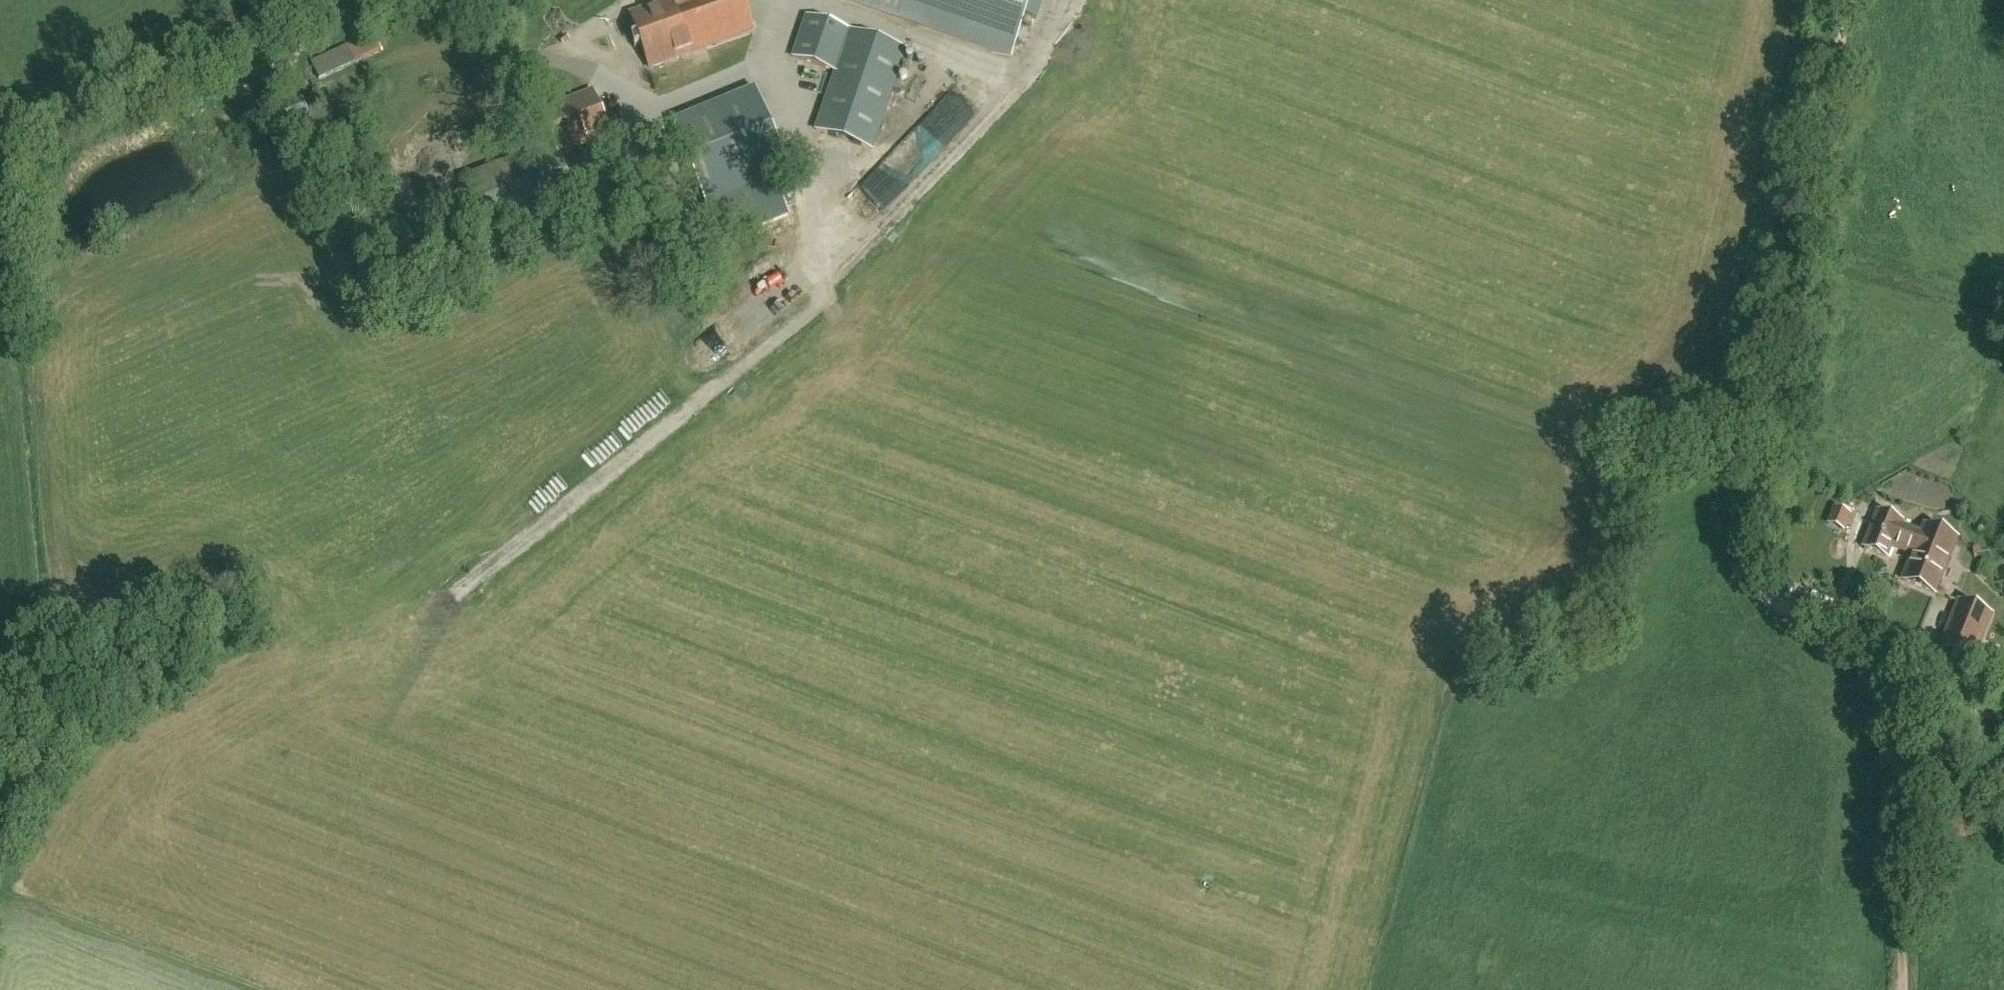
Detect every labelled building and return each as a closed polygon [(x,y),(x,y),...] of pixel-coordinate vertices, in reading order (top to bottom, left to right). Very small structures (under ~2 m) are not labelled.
[(755,31),(744,0),(670,0),(631,14),(651,68),(755,31)] [(1029,0),(859,0),(858,4),(1010,56),(1029,0)] [(817,130),(873,149),(906,51),(808,18),(794,58),(837,72),(817,130)] [(374,33),(310,61),(319,81),(356,64),(356,66),(384,53),(374,33)] [(705,205),(788,171),(755,89),(672,123),(705,205)] [(556,143),(483,171),(462,179),(490,249),(519,238),(523,248),(540,242),(536,232),(583,214),(561,158),(611,139),(593,92),(542,111),(556,143)] [(313,126),(302,99),(281,107),(292,135),(313,126)] [(1847,529),(1852,511),(1832,506),(1827,524),(1847,529)] [(1934,594),(1956,540),(1924,527),(1922,534),(1899,526),(1901,522),(1878,513),(1864,548),(1887,557),(1891,547),(1913,556),(1903,581),(1934,594)] [(1990,616),(1959,603),(1940,649),(1971,662),(1990,616)]
